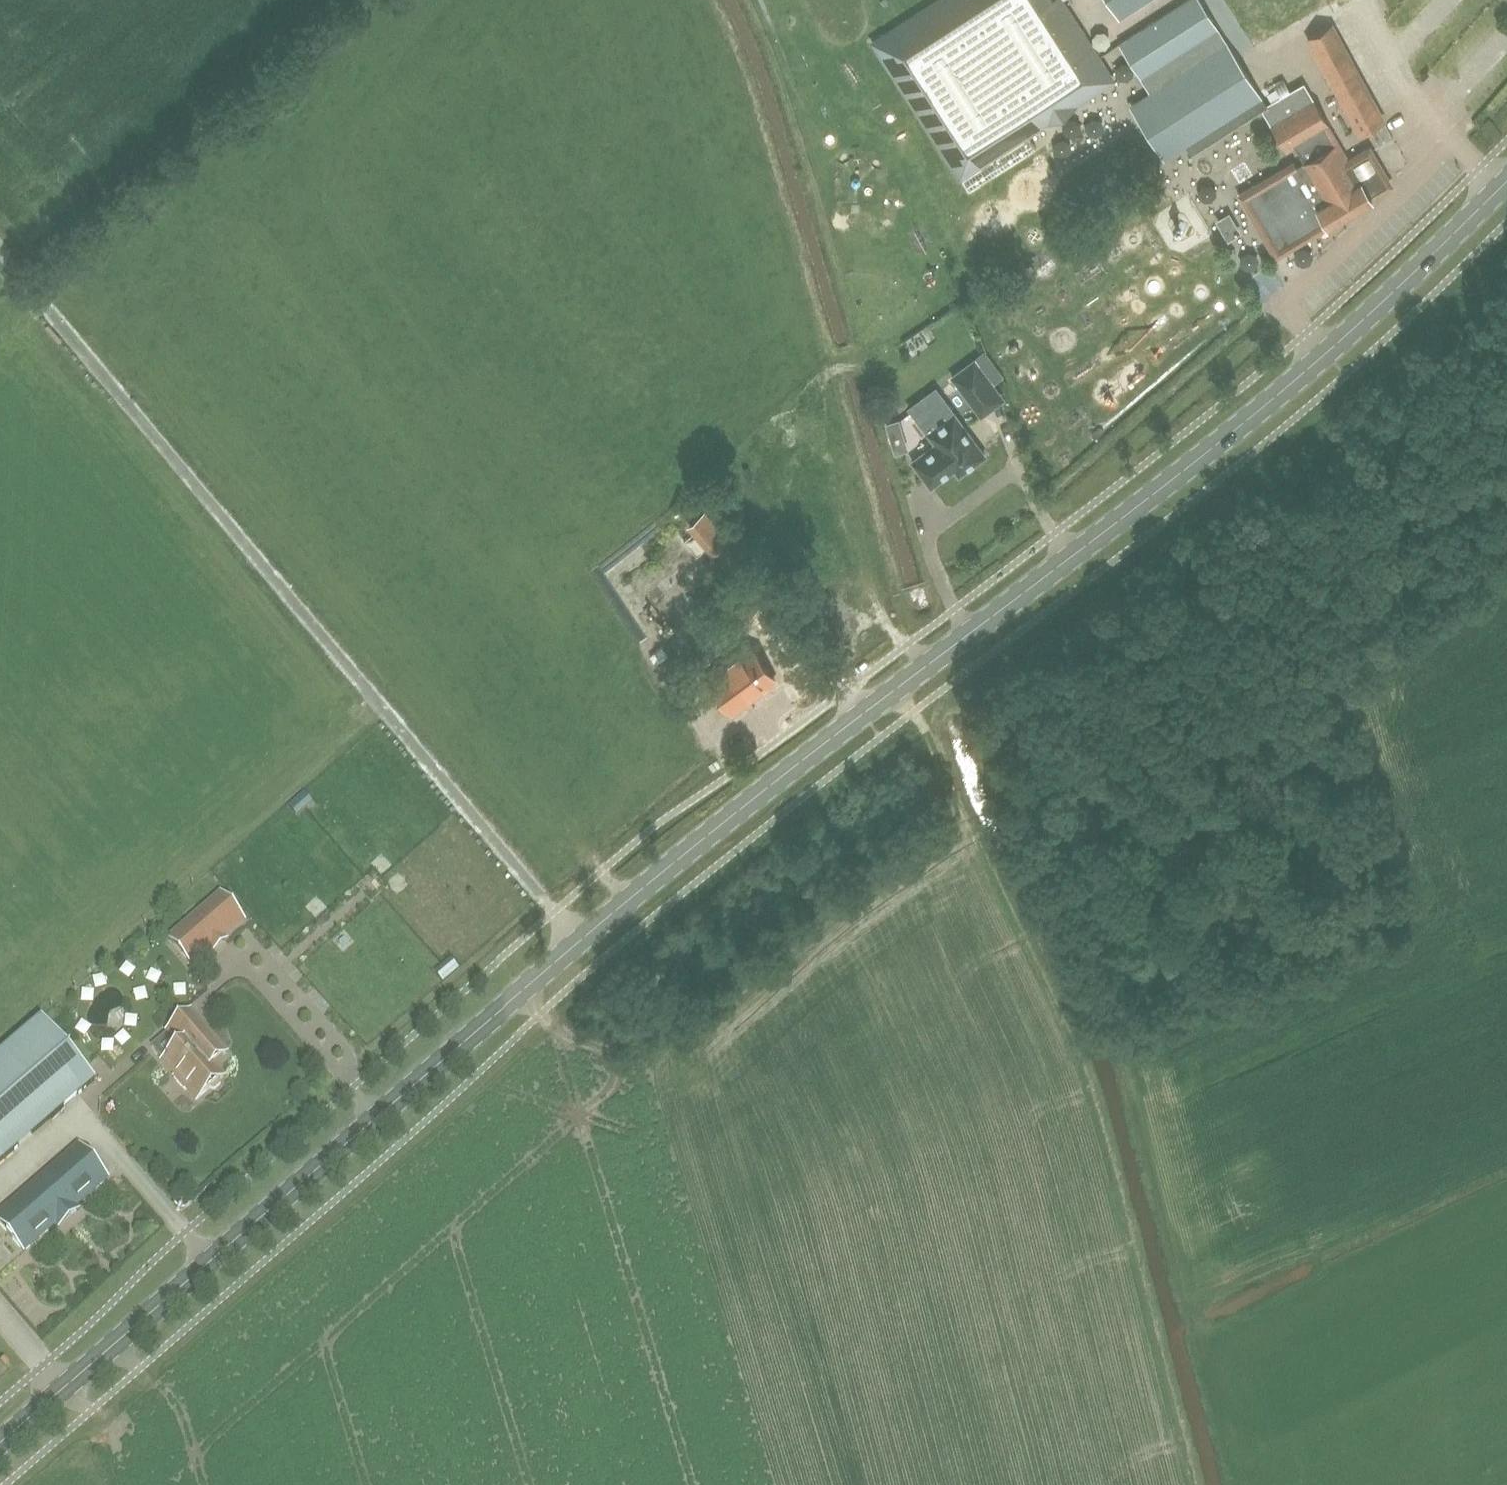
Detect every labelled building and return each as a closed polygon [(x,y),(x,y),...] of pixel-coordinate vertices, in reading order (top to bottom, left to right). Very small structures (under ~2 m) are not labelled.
[(1073,91),(1104,70),(1059,0),(937,0),(869,44),(950,170),(1073,91)] [(1102,0),(1073,0),(1100,47),(1122,35),(1102,0)] [(1197,0),(1183,0),(1118,42),(1150,91),(1184,144),(1259,96),(1197,0)] [(1133,9),(1148,0),(1127,0),(1133,9)] [(1379,125),(1332,40),(1324,26),(1305,37),(1360,135),(1379,125)] [(1287,151),(1294,147),(1303,163),(1295,167),(1292,162),(1237,194),(1273,256),(1371,199),(1368,195),(1385,186),(1388,179),(1371,151),(1365,151),(1348,161),(1304,85),(1262,109),(1287,151)] [(1241,182),(1256,172),(1250,162),(1234,172),(1241,182)] [(1232,239),(1246,232),(1234,211),(1221,218),(1232,239)] [(1048,252),(1033,264),(1043,277),(1058,265),(1048,252)] [(1150,284),(1154,296),(1166,292),(1163,280),(1150,284)] [(951,376),(968,400),(981,418),(1004,401),(973,360),(951,376)] [(885,424),(889,436),(895,455),(906,451),(897,420),(885,424)] [(937,437),(958,465),(963,471),(984,455),(958,421),(937,437)] [(958,465),(937,437),(932,440),(934,444),(911,461),(929,487),(958,465)] [(726,540),(712,523),(702,511),(687,523),(711,552),(726,540)] [(758,583),(764,593),(777,585),(771,574),(758,583)] [(753,642),(712,677),(740,711),(781,676),(771,664),(764,655),(753,642)] [(180,933),(169,942),(190,966),(201,957),(211,948),(221,939),(231,931),(241,921),(220,897),(210,906),(180,933)] [(223,1077),(212,1065),(225,1053),(190,1013),(168,1032),(181,1046),(163,1062),(175,1076),(173,1078),(185,1091),(187,1089),(196,1100),(209,1089),(214,1090),(220,1085),(219,1080),(223,1077)] [(2,1162),(94,1081),(40,1019),(0,1054),(0,1163),(2,1162)] [(79,1147),(0,1216),(0,1224),(24,1251),(107,1179),(79,1147)]
